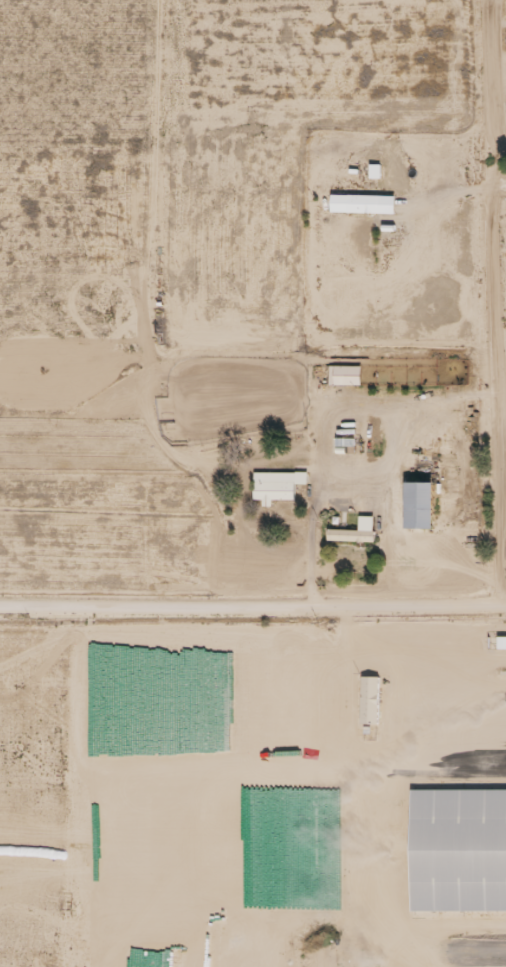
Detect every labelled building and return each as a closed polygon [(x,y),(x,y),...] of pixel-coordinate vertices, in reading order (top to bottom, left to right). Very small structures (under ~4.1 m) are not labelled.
[(378,194),(329,194),(329,212),(378,212),(378,194)] [(333,360),(333,379),(361,379),(361,359),(333,360)] [(252,466),(252,495),(295,496),(295,480),(308,481),(307,466),(252,466)] [(403,472),(404,517),(430,518),(430,471),(403,472)] [(357,508),(357,522),(327,521),(326,536),(375,537),(375,526),(372,523),(373,509),(357,508)] [(360,668),(359,718),(380,719),(381,669),(360,668)] [(409,905),(505,905),(505,780),(407,781),(409,905)]
